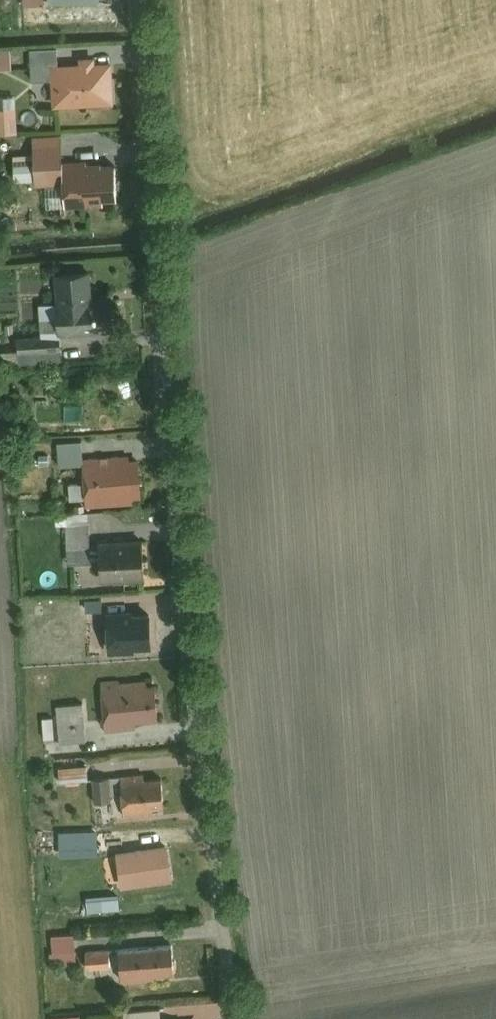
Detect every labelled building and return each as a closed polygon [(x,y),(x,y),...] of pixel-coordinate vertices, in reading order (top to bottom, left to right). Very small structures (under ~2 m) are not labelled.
[(56,46),(26,47),(28,77),(50,75),(49,63),(57,63),(56,46)] [(0,48),(0,66),(10,66),(9,48),(0,48)] [(57,63),(49,63),(50,75),(51,104),(111,101),(109,60),(92,61),(92,54),(76,55),(76,62),(57,63)] [(0,107),(0,131),(18,130),(16,106),(0,107)] [(63,134),(35,136),(38,181),(66,179),(65,165),(63,134)] [(118,162),(65,165),(66,179),(67,199),(120,196),(118,162)] [(91,271),(57,274),(59,302),(93,300),(91,271)] [(59,302),(38,303),(40,334),(57,333),(117,328),(115,298),(93,300),(59,302)] [(17,335),(18,351),(58,348),(57,333),(40,334),(17,335)] [(88,439),(63,440),(64,461),(89,459),(88,439)] [(146,455),(89,459),(92,504),(135,502),(135,493),(148,492),(146,455)] [(95,520),(73,522),(76,561),(98,559),(95,520)] [(152,535),(108,538),(110,577),(155,574),(152,535)] [(134,607),(108,608),(109,650),(136,649),(136,645),(153,644),(151,609),(134,610),(134,607)] [(162,679),(105,683),(109,728),(140,725),(140,718),(165,716),(162,679)] [(89,701),(61,703),(65,752),(93,750),(89,701)] [(47,713),(48,735),(62,734),(61,713),(47,713)] [(62,763),(63,778),(92,777),(91,762),(62,763)] [(125,816),(156,813),(155,805),(172,803),(169,776),(153,777),(152,771),(121,774),(123,797),(125,816)] [(121,774),(98,775),(100,799),(123,797),(121,774)] [(174,843),(121,851),(125,882),(178,875),(174,843)] [(91,909),(124,909),(124,894),(91,893),(91,909)] [(80,931),(56,933),(59,962),(83,960),(80,931)] [(179,942),(125,948),(128,978),(182,973),(179,942)] [(115,948),(89,950),(91,967),(116,965),(115,948)] [(129,1008),(130,1018),(166,1018),(165,1005),(129,1008)]
